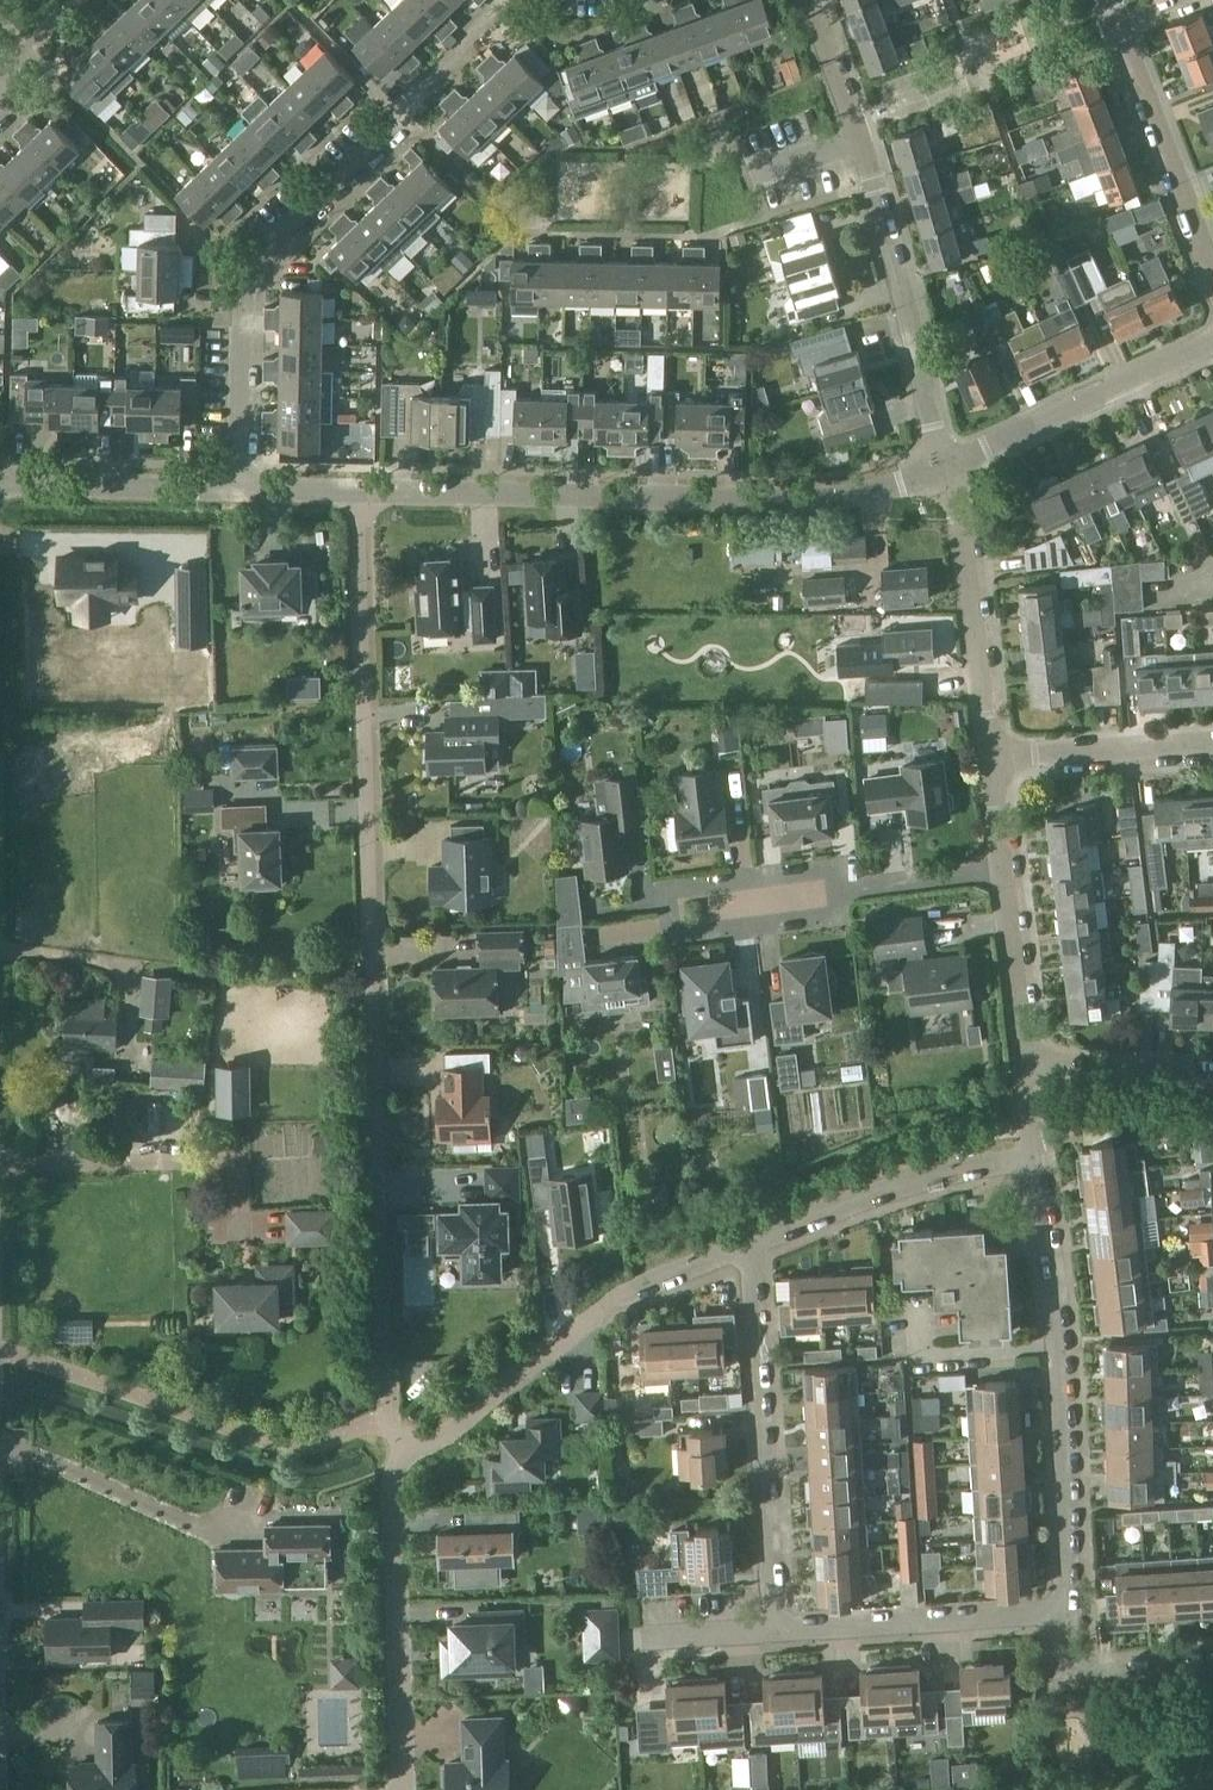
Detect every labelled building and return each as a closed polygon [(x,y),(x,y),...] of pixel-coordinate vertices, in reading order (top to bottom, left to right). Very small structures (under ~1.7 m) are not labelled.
[(105,7),(146,49),(164,31),(136,2),(122,15),(120,13),(120,8),(120,7),(114,0),(113,0),(105,7)] [(183,13),(170,0),(137,0),(136,2),(164,31),(183,13)] [(183,13),(191,21),(209,3),(206,0),(170,0),(183,13)] [(393,9),(421,38),(435,24),(437,27),(437,31),(436,32),(443,40),(451,32),(420,0),(401,0),(393,9)] [(451,32),(459,24),(452,17),(451,18),(446,18),(444,15),(458,2),(456,0),(420,0),(451,32)] [(714,12),(727,50),(752,41),(737,0),(725,0),(725,1),(726,1),(731,3),(732,6),(714,12)] [(752,41),(777,32),(765,0),(748,0),(744,1),(743,0),(737,0),(752,41)] [(878,0),(868,0),(849,7),(861,39),(888,30),(878,0)] [(981,2),(984,11),(1013,0),(986,0),(981,2)] [(694,1),(684,5),(703,59),(727,50),(714,12),(696,19),(694,16),(696,12),(698,11),(694,1)] [(253,12),(264,23),(272,16),(261,5),(253,12)] [(683,23),(665,30),(679,68),(703,59),(684,5),(673,9),(677,19),(678,18),(682,20),(683,23)] [(105,7),(97,15),(105,22),(106,22),(110,22),(113,24),(99,37),(127,67),(146,49),(105,7)] [(393,9),(374,26),(414,68),(422,60),(415,53),(414,54),(409,53),(407,51),(421,38),(393,9)] [(1209,27),(1203,11),(1167,25),(1167,26),(1168,26),(1179,53),(1178,54),(1212,41),(1212,25),(1209,27)] [(646,19),(635,23),(655,76),(679,68),(665,30),(647,37),(646,34),(648,29),(649,29),(646,19)] [(659,88),(655,77),(635,23),(625,26),(629,36),(630,36),(634,38),(635,41),(617,48),(635,97),(659,88)] [(374,26),(354,45),(383,75),(398,60),(400,62),(400,67),(399,68),(406,75),(414,68),(374,26)] [(888,30),(861,39),(872,72),(900,62),(888,30)] [(266,48),(276,39),(268,31),(259,40),(266,48)] [(457,39),(451,32),(443,40),(442,41),(448,47),(457,39)] [(76,35),(68,43),(117,93),(117,92),(135,75),(127,67),(99,37),(85,51),(83,48),(83,44),(84,43),(76,35)] [(597,37),(587,40),(611,105),(635,97),(617,48),(599,54),(598,51),(600,47),(601,46),(597,37)] [(907,43),(912,57),(930,51),(925,37),(907,43)] [(611,105),(587,40),(577,44),(580,54),(581,54),(586,56),(587,59),(559,69),(566,88),(569,98),(576,118),(611,105)] [(1178,54),(1178,55),(1179,55),(1190,82),(1189,82),(1189,84),(1212,75),(1212,41),(1178,54)] [(68,43),(60,51),(68,58),(69,57),(73,57),(76,60),(61,74),(68,81),(99,113),(119,94),(117,92),(117,93),(68,43)] [(493,51),(485,58),(526,100),(544,82),(558,96),(566,88),(559,69),(557,63),(541,78),(528,64),(538,54),(528,43),(517,53),(517,52),(502,66),(500,64),(500,59),(501,58),(493,51)] [(224,44),(219,49),(220,50),(228,58),(233,53),(224,44)] [(327,49),(307,68),(347,109),(355,101),(348,94),(342,94),(340,92),(355,78),(327,49)] [(232,62),(243,74),(253,63),(243,52),(232,62)] [(218,57),(209,66),(216,73),(225,64),(218,57)] [(789,84),(803,79),(795,57),(781,62),(789,84)] [(485,58),(477,66),(485,74),(486,73),(490,73),(493,75),(479,89),(507,118),(526,100),(485,58)] [(1062,74),(1075,106),(1103,94),(1091,63),(1062,74)] [(307,68),(289,86),(317,115),(331,102),(333,103),(332,109),(339,117),(347,109),(307,68)] [(201,72),(194,79),(200,86),(208,79),(201,72)] [(212,79),(218,86),(224,80),(218,73),(212,79)] [(1056,92),(1050,79),(1033,85),(1038,99),(1056,92)] [(289,86),(270,104),(310,145),(318,138),(311,130),(305,131),(303,129),(317,115),(289,86)] [(456,87),(448,94),(488,136),(489,135),(507,118),(479,89),(465,102),(463,100),(463,95),(464,94),(456,87)] [(448,94),(440,102),(448,109),(449,109),(453,109),(456,111),(441,125),(479,165),(499,146),(489,135),(488,136),(448,94)] [(1069,129),(1053,135),(1053,136),(1058,148),(1115,126),(1103,95),(1075,106),(1062,111),(1069,129)] [(166,96),(161,102),(172,113),(177,107),(166,96)] [(154,131),(159,125),(172,113),(161,102),(159,100),(141,117),(143,120),(154,131)] [(190,102),(178,114),(187,123),(199,111),(190,102)] [(302,152),(310,145),(270,104),(252,122),(280,151),(294,138),(296,139),(296,145),(302,152)] [(1200,112),(1212,145),(1212,107),(1200,112)] [(954,116),(936,122),(941,136),(959,129),(954,116)] [(21,126),(61,167),(80,149),(52,120),(38,134),(35,131),(35,126),(36,126),(29,118),(21,126)] [(252,122),(234,139),(273,181),(281,173),(274,166),(268,166),(266,164),(272,159),(280,151),(252,122)] [(643,122),(620,130),(624,143),(647,135),(643,122)] [(139,126),(125,140),(134,149),(153,132),(145,124),(141,128),(139,126)] [(43,185),(61,167),(21,126),(13,133),(21,141),(21,140),(26,140),(29,143),(15,156),(43,185)] [(581,138),(574,126),(563,132),(569,144),(581,138)] [(905,167),(934,159),(924,126),(895,134),(905,167)] [(1115,126),(1058,148),(1063,162),(1079,156),(1086,174),(1099,169),(1127,158),(1115,126)] [(265,188),(273,181),(234,139),(215,157),(243,187),(257,173),(259,175),(258,181),(265,188)] [(413,145),(404,154),(411,162),(412,161),(417,161),(419,163),(405,177),(433,206),(459,181),(449,171),(443,177),(413,145)] [(43,185),(15,156),(1,170),(0,169),(0,178),(24,203),(43,185)] [(215,157),(197,175),(236,217),(244,209),(237,202),(232,202),(229,200),(243,187),(215,157)] [(1140,190),(1128,158),(1099,170),(1111,201),(1140,190)] [(943,192),(934,159),(905,167),(914,201),(943,192)] [(952,174),(956,188),(973,183),(969,169),(959,172),(952,174)] [(197,175),(177,194),(205,223),(220,209),(222,211),(221,217),(229,224),(236,217),(197,175)] [(383,175),(375,182),(423,232),(441,214),(433,206),(405,177),(391,190),(389,188),(389,183),(390,182),(383,175)] [(0,178),(0,215),(6,221),(24,203),(0,178)] [(1029,181),(1021,184),(1024,192),(1026,197),(1039,192),(1035,179),(1029,181)] [(375,182),(367,190),(374,197),(375,196),(380,197),(382,199),(368,212),(405,250),(423,232),(375,182)] [(973,183),(956,188),(961,202),(977,198),(973,183)] [(943,192),(914,201),(924,233),(953,225),(943,192)] [(1099,206),(1094,193),(1077,199),(1082,212),(1099,206)] [(1137,221),(1131,207),(1104,218),(1110,232),(1137,221)] [(346,210),(338,218),(378,259),(388,270),(406,252),(404,250),(405,250),(368,212),(354,226),(352,224),(352,219),(353,218),(346,210)] [(785,232),(765,238),(777,280),(789,277),(833,264),(824,235),(820,237),(815,223),(793,230),(789,217),(781,219),(785,232)] [(331,250),(321,260),(332,271),(342,261),(358,278),(378,259),(338,218),(330,226),(337,233),(338,232),(343,232),(345,235),(330,249),(331,250)] [(962,258),(953,225),(924,233),(934,266),(962,258)] [(131,228),(130,242),(140,242),(140,269),(194,270),(194,256),(181,255),(181,243),(177,243),(177,229),(131,228)] [(744,231),(730,235),(733,245),(747,241),(744,231)] [(989,235),(971,240),(975,254),(993,249),(989,235)] [(502,258),(502,277),(513,277),(512,309),(539,309),(539,300),(540,300),(541,242),(530,242),(530,252),(531,252),(534,256),(534,259),(502,258)] [(541,242),(540,300),(565,300),(566,260),(547,259),(547,256),(550,253),(551,253),(552,242),(541,242)] [(566,260),(565,300),(591,301),(592,243),(581,243),(581,253),(582,253),(585,257),(585,260),(566,260)] [(592,243),(591,301),(612,301),(617,301),(618,261),(598,260),(598,257),(602,254),(603,254),(603,243),(592,243)] [(618,261),(617,301),(621,301),(642,302),(644,244),(633,244),(633,254),(634,254),(637,258),(637,261),(618,261)] [(644,244),(642,302),(668,302),(669,262),(650,261),(650,258),(653,255),(654,255),(654,244),(644,244)] [(669,262),(668,302),(694,303),(695,245),(684,245),(684,255),(685,255),(688,259),(688,262),(669,262)] [(695,245),(694,303),(720,303),(721,263),(701,262),(701,259),(704,256),(706,256),(706,245),(695,245)] [(1008,251),(988,260),(996,277),(1016,268),(1008,251)] [(454,261),(465,271),(473,263),(463,253),(454,261)] [(1154,288),(1138,295),(1151,323),(1184,308),(1159,254),(1142,262),(1154,288)] [(1084,261),(1071,267),(1086,301),(1100,295),(1119,338),(1151,323),(1138,295),(1129,277),(1098,291),(1084,261)] [(454,284),(464,274),(452,262),(442,272),(454,284)] [(6,289),(21,275),(11,264),(0,274),(0,282),(5,287),(6,289)] [(841,292),(833,264),(789,277),(794,292),(784,302),(790,322),(840,307),(836,293),(841,292)] [(1074,307),(1086,301),(1071,267),(1057,274),(1068,297),(1057,302),(1061,310),(1040,320),(1061,365),(1093,350),(1074,307)] [(130,295),(129,310),(175,311),(176,297),(180,297),(180,284),(193,285),(194,270),(140,269),(139,295),(130,295)] [(478,289),(478,304),(497,304),(497,290),(478,289)] [(266,306),(265,317),(323,318),(324,291),(309,291),(283,291),(283,311),(279,311),(276,307),(276,306),(266,306)] [(1016,309),(987,323),(997,344),(1010,338),(1029,379),(1061,365),(1040,320),(1024,327),(1016,309)] [(407,313),(397,323),(407,332),(417,323),(407,313)] [(76,314),(76,330),(108,331),(109,315),(76,314)] [(986,355),(956,368),(973,406),(977,404),(979,406),(987,402),(987,399),(1005,391),(991,361),(1002,355),(997,344),(987,323),(986,323),(982,314),(970,319),(970,320),(975,331),(986,355)] [(323,344),(323,318),(266,317),(265,328),(277,328),(279,324),(282,324),(282,343),(323,344)] [(375,320),(374,337),(377,337),(383,337),(383,321),(384,320),(375,320)] [(970,320),(962,323),(967,334),(975,331),(970,320)] [(166,324),(165,340),(179,340),(179,324),(166,324)] [(818,337),(796,344),(805,373),(818,376),(823,391),(866,378),(858,350),(853,352),(849,338),(821,347),(818,337)] [(323,344),(282,343),(282,363),(279,363),(275,358),(265,358),(265,369),(322,370),(323,344)] [(265,369),(264,379),(275,380),(275,378),(278,375),(281,375),(281,394),(322,395),(322,370),(265,369)] [(457,396),(441,395),(440,440),(471,441),(471,436),(485,436),(485,433),(501,433),(501,388),(502,369),(486,369),(486,384),(465,383),(457,396)] [(75,384),(73,438),(88,438),(88,425),(101,426),(101,422),(115,422),(116,375),(100,375),(98,373),(78,372),(76,374),(75,374),(75,384)] [(12,373),(11,420),(47,421),(47,424),(59,425),(59,438),(73,438),(75,384),(49,384),(49,380),(29,379),(29,374),(12,373)] [(116,375),(115,422),(129,422),(129,426),(141,426),(141,439),(155,440),(156,386),(131,385),(131,375),(116,375)] [(624,400),(623,454),(637,454),(637,441),(649,441),(649,436),(666,437),(666,391),(666,376),(650,376),(650,391),(649,401),(624,400)] [(182,387),(156,386),(155,440),(169,440),(170,433),(178,429),(178,427),(182,427),(182,423),(196,423),(197,377),(182,377),(182,387)] [(866,378),(823,391),(827,407),(818,417),(824,436),(874,421),(870,408),(875,406),(866,378)] [(411,440),(440,440),(441,395),(427,395),(420,383),(384,382),(382,434),(412,435),(411,440)] [(527,452),(541,452),(542,398),(517,398),(517,388),(501,388),(501,433),(515,433),(514,438),(527,438),(527,452)] [(542,398),(541,452),(556,452),(556,439),(569,439),(569,434),(582,435),(583,390),(543,389),(543,398),(542,398)] [(599,390),(583,390),(582,435),(596,435),(596,440),(609,440),(608,454),(623,454),(624,400),(599,400),(599,390)] [(680,392),(666,391),(666,437),(677,437),(677,445),(690,445),(690,455),(705,455),(706,402),(680,401),(680,392)] [(731,402),(706,402),(705,455),(718,456),(718,442),(731,443),(731,438),(745,438),(746,393),(731,392),(731,402)] [(321,395),(281,395),(280,414),(277,414),(274,410),(264,410),(264,420),(321,421),(321,395)] [(1199,416),(1212,446),(1212,410),(1199,416)] [(1171,429),(1186,463),(1200,457),(1204,467),(1212,463),(1212,446),(1199,416),(1171,429)] [(320,448),(321,421),(264,420),(263,431),(273,431),(277,426),(280,426),(280,447),(320,448)] [(1145,441),(1116,455),(1138,500),(1140,505),(1168,492),(1164,483),(1145,441)] [(1116,455),(1089,467),(1105,502),(1117,530),(1131,524),(1124,507),(1138,500),(1116,455)] [(1089,542),(1089,541),(1089,542),(1102,536),(1089,509),(1105,502),(1089,467),(1061,480),(1076,513),(1089,542)] [(1190,471),(1177,477),(1190,506),(1196,516),(1212,509),(1195,471),(1194,469),(1190,471)] [(1043,488),(1032,493),(1048,526),(1076,513),(1061,480),(1058,474),(1040,482),(1043,488)] [(1177,477),(1164,483),(1168,492),(1182,522),(1196,516),(1190,506),(1177,477)] [(832,537),(802,539),(803,566),(834,564),(834,562),(868,560),(866,535),(833,538),(832,537)] [(1098,560),(1089,542),(1089,541),(1089,542),(1086,543),(1085,546),(1088,552),(1072,559),(1061,535),(1048,541),(1050,546),(1026,550),(1028,569),(1098,560)] [(776,561),(776,542),(735,540),(734,559),(776,561)] [(113,555),(60,557),(61,599),(78,599),(78,618),(108,618),(108,598),(138,598),(137,567),(118,568),(117,556),(113,555)] [(423,629),(423,631),(476,627),(476,640),(495,639),(492,586),(473,587),(473,589),(461,590),(459,557),(419,560),(421,590),(417,590),(419,629),(423,629)] [(549,634),(581,632),(578,589),(564,590),(562,558),(528,560),(531,620),(548,619),(549,634)] [(246,603),(247,616),(280,615),(280,606),(300,605),(300,594),(316,593),(316,573),(299,573),(299,566),(286,566),(286,561),(258,562),(258,567),(245,567),(246,598),(244,598),(244,604),(246,603)] [(1112,565),(1113,580),(1142,577),(1141,561),(1112,565)] [(1100,581),(1101,607),(1115,606),(1114,594),(1113,580),(1112,565),(1061,570),(1063,585),(1100,581)] [(927,566),(884,569),(886,607),(915,605),(914,598),(930,597),(927,566)] [(845,577),(804,579),(806,605),(846,602),(845,577)] [(1113,580),(1114,594),(1143,593),(1142,577),(1113,580)] [(1057,583),(1020,587),(1024,617),(1073,611),(1071,598),(1059,600),(1057,583)] [(206,592),(178,593),(178,631),(206,630),(206,592)] [(1143,593),(1114,594),(1115,606),(1115,611),(1144,608),(1143,593)] [(784,608),(784,596),(775,596),(774,608),(784,608)] [(1116,624),(1115,611),(1115,606),(1101,607),(1103,625),(1116,624)] [(1204,611),(1205,624),(1212,624),(1212,610),(1204,611)] [(1073,611),(1024,617),(1027,645),(1064,641),(1062,625),(1074,624),(1073,611)] [(867,613),(842,615),(843,631),(868,629),(867,613)] [(1183,626),(1182,613),(1164,614),(1165,627),(1183,626)] [(1140,705),(1169,703),(1166,653),(1168,653),(1167,649),(1154,650),(1155,664),(1140,665),(1139,656),(1141,656),(1138,616),(1122,617),(1127,691),(1139,690),(1140,705)] [(885,641),(837,644),(838,646),(844,646),(846,673),(840,674),(840,676),(895,672),(894,662),(934,659),(932,628),(885,631),(885,641)] [(1064,641),(1027,645),(1031,674),(1068,669),(1064,641)] [(1105,648),(1106,665),(1119,664),(1118,647),(1105,648)] [(1195,651),(1199,699),(1212,698),(1212,650),(1195,651)] [(1168,653),(1167,653),(1170,701),(1199,699),(1195,651),(1168,653)] [(1106,665),(1093,667),(1096,703),(1122,701),(1119,664),(1106,665)] [(597,686),(596,666),(577,666),(578,687),(597,686)] [(1080,668),(1068,670),(1031,674),(1034,704),(1071,699),(1069,683),(1082,681),(1080,668)] [(291,678),(291,695),(319,694),(319,677),(291,678)] [(467,698),(452,698),(452,700),(454,700),(455,714),(498,713),(499,716),(548,714),(547,693),(470,695),(470,698),(467,698)] [(964,709),(954,710),(956,725),(966,724),(964,709)] [(862,713),(863,736),(888,734),(886,711),(862,713)] [(447,714),(448,716),(455,716),(455,728),(452,728),(449,731),(428,731),(429,771),(486,770),(485,745),(499,744),(499,716),(498,713),(455,714),(447,714)] [(723,719),(724,733),(738,731),(736,717),(723,719)] [(826,751),(847,748),(843,717),(822,719),(826,751)] [(232,779),(280,777),(279,745),(231,747),(232,779)] [(907,801),(910,821),(949,816),(948,808),(953,804),(952,792),(946,789),(942,760),(903,766),(904,774),(866,779),(870,809),(898,805),(898,803),(907,801)] [(682,850),(729,844),(724,806),(721,806),(716,769),(678,774),(682,811),(677,811),(682,850)] [(648,822),(642,771),(596,777),(601,817),(583,820),(585,836),(580,837),(582,856),(587,855),(590,874),(600,872),(600,878),(617,876),(617,870),(627,869),(623,833),(626,833),(625,824),(648,822)] [(834,779),(810,782),(806,779),(791,781),(788,785),(764,788),(767,811),(772,811),(776,837),(775,837),(775,839),(777,839),(777,838),(797,836),(800,836),(800,835),(810,834),(810,835),(814,834),(833,831),(833,832),(835,831),(835,829),(835,830),(831,803),(837,803),(834,779)] [(1185,796),(1188,844),(1187,845),(1187,848),(1212,846),(1212,794),(1202,795),(1197,791),(1189,792),(1185,796)] [(1156,811),(1143,813),(1147,843),(1158,841),(1158,835),(1173,834),(1174,845),(1187,845),(1188,844),(1185,796),(1155,798),(1156,811)] [(466,802),(466,809),(481,809),(480,801),(466,802)] [(1080,812),(1048,816),(1051,846),(1088,841),(1103,839),(1098,802),(1079,805),(1080,812)] [(280,848),(280,830),(280,829),(280,827),(278,828),(264,829),(264,805),(223,806),(224,827),(236,826),(237,850),(243,850),(244,881),(243,881),(244,883),(246,883),(257,882),(258,888),(278,887),(277,881),(280,881),(280,882),(282,882),(282,880),(281,862),(281,860),(281,850),(281,848),(280,848)] [(1123,837),(1126,837),(1139,835),(1135,805),(1119,807),(1123,837)] [(1141,852),(1139,835),(1126,837),(1128,854),(1141,852)] [(446,865),(432,865),(433,901),(447,900),(447,902),(491,901),(489,837),(485,837),(452,838),(445,838),(446,865)] [(1088,841),(1051,846),(1055,874),(1092,870),(1092,869),(1088,841)] [(1168,885),(1162,841),(1160,841),(1147,843),(1152,887),(1168,885)] [(1058,903),(1095,898),(1095,899),(1105,898),(1102,868),(1092,869),(1092,870),(1055,874),(1058,903)] [(1131,877),(1133,895),(1146,893),(1143,875),(1131,877)] [(1148,910),(1146,893),(1133,895),(1135,911),(1148,910)] [(1191,894),(1190,893),(1186,893),(1186,909),(1212,908),(1212,893),(1191,894)] [(1098,927),(1095,899),(1095,898),(1058,903),(1062,932),(1098,927)] [(879,955),(926,949),(921,916),(875,922),(879,955)] [(1139,951),(1153,949),(1149,921),(1136,922),(1139,951)] [(1098,927),(1062,932),(1065,960),(1102,956),(1098,927)] [(480,932),(480,955),(523,954),(522,930),(480,932)] [(555,938),(545,938),(545,953),(546,953),(555,953),(555,938)] [(1158,978),(1157,1008),(1171,1009),(1171,1022),(1200,1023),(1201,986),(1202,986),(1203,966),(1191,965),(1175,964),(1176,950),(1159,949),(1159,960),(1158,978)] [(789,999),(772,1001),(777,1041),(795,1039),(792,1016),(803,1015),(831,1012),(829,992),(834,992),(837,986),(837,981),(837,976),(835,971),(831,967),(826,968),(824,953),(820,953),(816,951),(813,951),(809,951),(806,953),(803,955),(783,958),(789,999)] [(565,958),(564,972),(566,973),(565,1000),(583,998),(584,1009),(605,1006),(604,995),(628,993),(629,1003),(650,1001),(648,977),(642,978),(639,955),(639,953),(586,960),(586,955),(565,958)] [(1102,956),(1065,960),(1069,989),(1105,985),(1103,969),(1116,967),(1114,954),(1102,956)] [(930,958),(906,961),(913,1011),(936,1008),(936,1003),(971,999),(970,991),(974,986),(972,970),(967,966),(966,958),(931,963),(930,958)] [(1146,979),(1146,980),(1158,978),(1159,960),(1146,959),(1146,979)] [(738,998),(737,988),(729,989),(726,963),(688,968),(690,985),(681,986),(684,1013),(694,1012),(696,1027),(714,1025),(717,1046),(755,1041),(753,1024),(750,997),(738,998)] [(437,1007),(437,1012),(437,1013),(439,1013),(461,1013),(498,1011),(496,966),(436,968),(437,1007)] [(890,990),(903,988),(905,988),(902,968),(887,970),(890,990)] [(1142,979),(1141,1007),(1157,1008),(1158,978),(1146,980),(1146,979),(1142,979)] [(1120,983),(1105,985),(1069,989),(1072,1018),(1109,1014),(1107,998),(1122,996),(1120,983)] [(1200,1023),(1212,1024),(1212,987),(1202,986),(1201,986),(1200,1023)] [(143,1013),(147,1014),(145,1029),(163,1030),(164,1015),(168,1015),(170,990),(145,988),(143,1013)] [(68,1005),(66,1046),(116,1049),(118,1008),(106,1007),(107,1001),(79,999),(78,1006),(68,1005)] [(550,1048),(536,1057),(543,1069),(557,1060),(550,1048)] [(455,1150),(477,1149),(477,1135),(490,1135),(490,1113),(492,1113),(492,1107),(490,1107),(489,1094),(483,1094),(482,1069),(491,1069),(490,1051),(446,1052),(446,1069),(444,1069),(445,1096),(439,1096),(440,1136),(454,1136),(455,1150)] [(782,1087),(800,1085),(796,1052),(778,1054),(782,1087)] [(154,1060),(152,1084),(204,1088),(206,1063),(154,1060)] [(221,1114),(249,1114),(248,1065),(220,1066),(221,1114)] [(80,1082),(115,1083),(115,1067),(81,1066),(80,1082)] [(767,1073),(748,1074),(748,1075),(752,1108),(756,1107),(770,1106),(767,1073)] [(826,1132),(868,1131),(867,1092),(825,1094),(826,1132)] [(567,1097),(568,1122),(595,1119),(591,1094),(567,1097)] [(771,1107),(757,1109),(759,1128),(774,1126),(771,1107)] [(115,1109),(113,1130),(135,1132),(137,1110),(115,1109)] [(321,1135),(320,1151),(332,1152),(332,1136),(321,1135)] [(1084,1156),(1077,1157),(1079,1174),(1127,1168),(1127,1170),(1146,1168),(1145,1157),(1137,1158),(1135,1140),(1113,1142),(1113,1138),(1093,1141),(1094,1146),(1083,1148),(1084,1156)] [(1191,1145),(1192,1161),(1212,1159),(1212,1143),(1191,1145)] [(556,1243),(598,1237),(589,1172),(549,1178),(546,1154),(528,1156),(535,1209),(552,1207),(556,1243)] [(465,1210),(442,1211),(443,1245),(465,1244),(466,1276),(500,1275),(499,1259),(508,1259),(506,1211),(519,1211),(517,1167),(489,1168),(490,1200),(467,1201),(464,1201),(464,1204),(465,1210)] [(1127,1168),(1079,1174),(1082,1193),(1089,1192),(1090,1199),(1130,1194),(1127,1168)] [(1186,1179),(1187,1187),(1204,1185),(1204,1186),(1212,1185),(1211,1169),(1201,1169),(1202,1177),(1186,1179)] [(1206,1202),(1204,1186),(1204,1185),(1187,1187),(1187,1188),(1181,1189),(1182,1205),(1206,1202)] [(667,1187),(629,1191),(631,1205),(669,1201),(667,1187)] [(1130,1194),(1090,1199),(1083,1200),(1085,1219),(1092,1218),(1093,1224),(1143,1218),(1140,1193),(1130,1194)] [(288,1210),(289,1243),(336,1241),(335,1208),(288,1210)] [(434,1212),(425,1213),(425,1226),(435,1226),(434,1212)] [(409,1227),(409,1213),(400,1213),(400,1227),(409,1227)] [(1086,1225),(1088,1244),(1095,1243),(1096,1250),(1146,1244),(1143,1218),(1093,1224),(1086,1225)] [(1201,1221),(1202,1237),(1205,1237),(1212,1237),(1212,1220),(1201,1221)] [(901,1240),(896,1241),(898,1271),(903,1271),(903,1282),(935,1279),(937,1302),(955,1301),(959,1301),(961,1333),(972,1332),(972,1336),(1003,1334),(1003,1330),(1005,1330),(1004,1314),(1013,1314),(1011,1296),(1009,1296),(1008,1282),(1007,1262),(998,1262),(997,1247),(985,1248),(984,1235),(968,1236),(968,1227),(934,1230),(933,1227),(916,1228),(916,1237),(901,1238),(901,1240)] [(1206,1263),(1212,1262),(1212,1237),(1205,1237),(1206,1263)] [(1099,1276),(1149,1270),(1147,1256),(1156,1255),(1155,1243),(1146,1245),(1146,1244),(1096,1250),(1089,1251),(1091,1270),(1098,1269),(1099,1276)] [(854,1273),(846,1273),(849,1316),(877,1314),(873,1264),(854,1266),(854,1273)] [(219,1284),(220,1303),(223,1303),(224,1319),(240,1318),(240,1322),(277,1320),(277,1298),(293,1298),(292,1266),(266,1267),(267,1283),(219,1284)] [(1102,1302),(1152,1296),(1150,1279),(1162,1278),(1161,1269),(1149,1270),(1099,1276),(1092,1276),(1094,1295),(1101,1295),(1102,1301),(1102,1302)] [(846,1273),(819,1275),(821,1318),(822,1318),(849,1316),(846,1273)] [(791,1277),(793,1309),(783,1310),(784,1330),(823,1328),(822,1318),(821,1318),(819,1275),(791,1277)] [(1102,1301),(1095,1302),(1097,1321),(1104,1320),(1105,1328),(1144,1324),(1145,1329),(1169,1328),(1168,1316),(1155,1318),(1154,1307),(1166,1306),(1165,1294),(1152,1296),(1102,1302),(1102,1301)] [(694,1316),(695,1326),(696,1326),(698,1369),(726,1367),(724,1335),(734,1334),(733,1313),(694,1316)] [(668,1320),(669,1328),(671,1370),(698,1369),(696,1326),(695,1326),(688,1326),(688,1319),(668,1320)] [(640,1322),(641,1329),(643,1372),(644,1372),(644,1383),(672,1381),(671,1370),(669,1328),(661,1328),(660,1321),(640,1322)] [(621,1335),(609,1335),(609,1343),(621,1343),(621,1335)] [(1108,1371),(1108,1370),(1149,1368),(1149,1370),(1159,1370),(1158,1342),(1107,1344),(1108,1352),(1101,1352),(1101,1371),(1108,1371)] [(859,1357),(878,1356),(877,1344),(859,1345),(859,1357)] [(842,1346),(823,1348),(824,1359),(843,1358),(842,1346)] [(824,1359),(823,1348),(805,1349),(805,1361),(824,1359)] [(1199,1351),(1199,1368),(1212,1368),(1212,1361),(1212,1351),(1212,1350),(1199,1351)] [(857,1365),(807,1368),(808,1394),(859,1391),(857,1365)] [(1108,1371),(1109,1396),(1149,1394),(1149,1370),(1149,1368),(1108,1370),(1108,1371)] [(894,1373),(895,1389),(905,1388),(904,1372),(894,1373)] [(966,1383),(966,1373),(939,1374),(940,1389),(967,1388),(966,1383)] [(966,1383),(968,1410),(1018,1407),(1017,1380),(1007,1381),(1007,1380),(986,1382),(966,1383)] [(808,1394),(810,1420),(860,1417),(859,1391),(808,1394)] [(700,1394),(700,1396),(701,1408),(729,1406),(728,1392),(700,1394)] [(578,1394),(579,1417),(603,1417),(602,1393),(578,1394)] [(1109,1403),(1102,1403),(1103,1422),(1110,1422),(1110,1421),(1150,1419),(1150,1421),(1162,1420),(1162,1395),(1149,1395),(1149,1394),(1109,1396),(1109,1403)] [(701,1408),(700,1396),(682,1397),(683,1409),(701,1408)] [(913,1397),(914,1413),(923,1413),(922,1396),(913,1397)] [(896,1398),(897,1414),(907,1414),(906,1397),(896,1398)] [(655,1406),(655,1418),(664,1418),(674,1417),(674,1405),(655,1406)] [(1026,1406),(1018,1407),(968,1410),(970,1435),(1020,1432),(1020,1425),(1027,1425),(1026,1406)] [(923,1413),(914,1413),(915,1430),(925,1429),(923,1413)] [(908,1430),(907,1414),(897,1414),(898,1431),(908,1430)] [(860,1417),(810,1420),(811,1446),(862,1442),(860,1417)] [(490,1486),(516,1486),(516,1475),(544,1474),(544,1454),(560,1454),(559,1418),(529,1419),(529,1436),(505,1437),(506,1457),(506,1458),(489,1458),(490,1486)] [(664,1418),(655,1418),(633,1419),(634,1435),(664,1433),(664,1418)] [(1110,1422),(1110,1447),(1151,1446),(1150,1419),(1110,1421),(1110,1422)] [(630,1422),(612,1423),(612,1436),(631,1435),(630,1422)] [(681,1430),(684,1474),(694,1473),(694,1479),(717,1477),(716,1472),(726,1471),(724,1441),(714,1441),(713,1428),(681,1430)] [(970,1435),(971,1461),(1022,1458),(1029,1458),(1028,1439),(1021,1440),(1020,1432),(970,1435)] [(932,1438),(915,1439),(916,1448),(917,1465),(927,1464),(934,1464),(932,1438)] [(811,1446),(813,1471),(864,1468),(862,1442),(811,1446)] [(1110,1447),(1111,1473),(1177,1471),(1177,1458),(1164,1459),(1164,1446),(1151,1446),(1110,1447)] [(899,1449),(900,1466),(910,1465),(909,1449),(899,1449)] [(1022,1458),(971,1461),(973,1487),(1023,1484),(1022,1458)] [(927,1464),(917,1465),(918,1481),(919,1490),(935,1489),(934,1464),(927,1464)] [(911,1481),(910,1465),(900,1466),(901,1482),(911,1481)] [(815,1497),(865,1494),(864,1468),(813,1471),(814,1479),(806,1480),(808,1498),(815,1498),(815,1497)] [(1177,1482),(1177,1471),(1111,1473),(1112,1501),(1165,1498),(1165,1482),(1177,1482)] [(973,1487),(975,1513),(1025,1509),(1032,1509),(1031,1490),(1024,1491),(1023,1484),(973,1487)] [(935,1489),(919,1490),(919,1500),(920,1516),(930,1515),(937,1515),(935,1489)] [(816,1524),(816,1523),(867,1520),(865,1494),(815,1497),(815,1498),(815,1505),(808,1505),(809,1524),(816,1524)] [(912,1500),(902,1501),(903,1517),(913,1517),(912,1500)] [(578,1505),(579,1532),(608,1531),(607,1504),(578,1505)] [(1196,1506),(1196,1518),(1212,1517),(1212,1505),(1196,1506)] [(1178,1519),(1196,1518),(1196,1506),(1177,1507),(1178,1519)] [(613,1509),(614,1523),(627,1523),(631,1518),(631,1508),(613,1509)] [(1160,1508),(1141,1509),(1142,1521),(1161,1520),(1160,1508)] [(464,1583),(493,1582),(492,1557),(514,1556),(513,1532),(519,1532),(518,1509),(480,1511),(480,1531),(441,1533),(441,1559),(463,1558),(464,1583)] [(1027,1535),(1025,1509),(975,1513),(976,1538),(1027,1535)] [(1124,1522),(1142,1521),(1141,1509),(1123,1511),(1124,1522)] [(930,1515),(920,1516),(921,1532),(931,1532),(930,1515)] [(903,1517),(900,1518),(901,1530),(914,1529),(913,1517),(903,1517)] [(816,1523),(816,1524),(818,1549),(869,1545),(867,1520),(816,1523)] [(214,1565),(218,1569),(218,1590),(224,1589),(228,1593),(232,1594),(237,1594),(242,1592),(246,1589),(283,1588),(283,1566),(297,1566),(297,1556),(330,1555),(330,1524),(273,1524),(273,1548),(218,1548),(218,1553),(214,1557),(214,1565)] [(688,1528),(673,1529),(675,1565),(683,1565),(684,1578),(723,1575),(722,1562),(732,1562),(730,1531),(720,1532),(720,1526),(697,1528),(697,1533),(689,1534),(688,1528)] [(1027,1535),(976,1538),(978,1565),(988,1564),(988,1563),(1035,1560),(1034,1542),(1027,1542),(1027,1535)] [(869,1545),(818,1549),(819,1556),(811,1557),(813,1575),(860,1572),(870,1572),(869,1545)] [(924,1568),(940,1566),(943,1566),(942,1550),(922,1551),(924,1568)] [(916,1551),(903,1552),(904,1568),(917,1568),(916,1551)] [(1199,1556),(1199,1557),(1200,1568),(1202,1611),(1202,1618),(1212,1617),(1212,1555),(1199,1556)] [(1199,1556),(1171,1558),(1175,1612),(1175,1619),(1195,1618),(1195,1611),(1202,1611),(1200,1568),(1199,1557),(1199,1556)] [(1147,1614),(1149,1614),(1175,1612),(1171,1558),(1144,1560),(1145,1571),(1147,1614)] [(1037,1579),(1035,1560),(988,1563),(988,1564),(978,1565),(977,1565),(978,1578),(989,1577),(989,1590),(1000,1589),(1000,1595),(1020,1594),(1020,1588),(1030,1587),(1029,1579),(1037,1579)] [(1095,1564),(1097,1596),(1109,1595),(1111,1626),(1150,1624),(1149,1614),(1147,1614),(1145,1571),(1144,1560),(1117,1561),(1117,1562),(1095,1564)] [(925,1585),(930,1585),(941,1584),(940,1566),(924,1568),(925,1585)] [(917,1568),(904,1568),(905,1580),(917,1579),(917,1568)] [(814,1593),(821,1592),(821,1601),(832,1600),(832,1606),(852,1604),(852,1599),(863,1598),(860,1572),(813,1575),(814,1593)] [(668,1579),(638,1581),(639,1595),(668,1593),(668,1579)] [(919,1596),(904,1597),(905,1616),(921,1615),(919,1596)] [(48,1618),(49,1657),(111,1656),(110,1627),(144,1626),(143,1600),(86,1601),(87,1618),(48,1618)] [(617,1656),(615,1610),(587,1611),(588,1657),(617,1656)] [(522,1611),(488,1612),(488,1623),(454,1624),(454,1641),(444,1641),(445,1666),(445,1673),(469,1672),(469,1661),(489,1661),(489,1671),(513,1671),(512,1644),(523,1643),(522,1611)] [(1005,1673),(1004,1663),(974,1664),(975,1675),(962,1676),(964,1708),(1007,1706),(1006,1695),(1012,1695),(1011,1672),(1005,1673)] [(544,1664),(525,1665),(526,1691),(545,1691),(544,1664)] [(911,1664),(890,1666),(894,1717),(895,1734),(922,1732),(939,1731),(937,1698),(922,1699),(920,1668),(912,1668),(911,1664)] [(894,1717),(890,1666),(869,1667),(869,1671),(861,1672),(863,1703),(848,1704),(850,1737),(867,1736),(866,1719),(894,1717)] [(132,1669),(132,1697),(156,1697),(155,1669),(132,1669)] [(814,1670),(793,1672),(797,1724),(797,1740),(825,1738),(843,1737),(841,1705),(825,1706),(823,1674),(814,1675),(814,1670)] [(797,1724),(793,1672),(772,1673),(772,1677),(764,1678),(766,1709),(751,1710),(753,1743),(797,1740),(797,1724)] [(717,1677),(696,1678),(700,1730),(700,1742),(728,1740),(728,1745),(746,1744),(743,1711),(728,1712),(726,1680),(718,1681),(717,1677)] [(700,1742),(700,1730),(696,1678),(675,1679),(675,1684),(667,1684),(669,1716),(638,1717),(640,1750),(673,1748),(673,1743),(700,1742)] [(560,1715),(580,1714),(579,1695),(560,1696),(560,1715)] [(963,1713),(947,1714),(949,1744),(965,1743),(963,1713)] [(508,1760),(503,1760),(502,1718),(464,1719),(466,1761),(448,1762),(448,1766),(444,1766),(445,1784),(449,1783),(449,1789),(509,1789),(508,1760)] [(1037,1718),(1036,1732),(1051,1733),(1052,1719),(1037,1718)] [(135,1764),(131,1764),(131,1762),(130,1720),(99,1721),(99,1765),(72,1765),(72,1789),(136,1789),(135,1764)] [(629,1723),(619,1724),(620,1738),(630,1738),(629,1723)] [(237,1764),(291,1762),(291,1744),(236,1746),(237,1764)] [(955,1787),(980,1784),(977,1761),(953,1763),(955,1787)] [(934,1772),(935,1787),(951,1786),(950,1771),(934,1772)]
